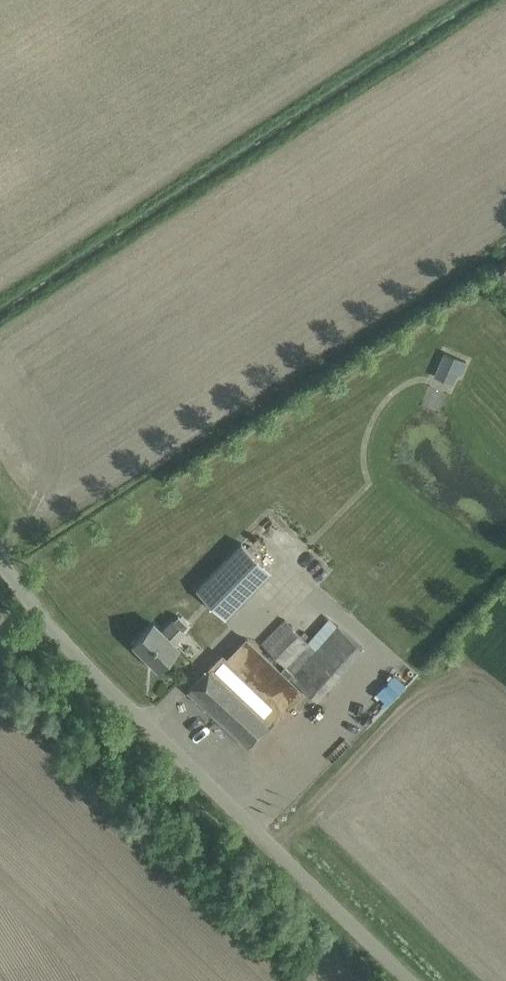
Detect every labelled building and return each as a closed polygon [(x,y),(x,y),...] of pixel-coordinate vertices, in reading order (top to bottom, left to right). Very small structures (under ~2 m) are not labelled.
[(495,275),(505,285),(505,263),(495,275)] [(444,352),(438,365),(457,373),(461,374),(466,361),(444,352)] [(242,542),(197,587),(225,614),(269,570),(242,542)] [(153,623),(148,628),(134,643),(158,666),(177,646),(173,642),(184,631),(182,629),(187,624),(178,615),(173,620),(162,631),(153,623)] [(285,619),(258,647),(291,677),(316,649),(308,641),(285,619)] [(202,675),(188,689),(248,746),(262,731),(282,711),(292,700),(303,689),(291,677),(258,647),(246,636),(226,658),(222,654),(202,675)]
